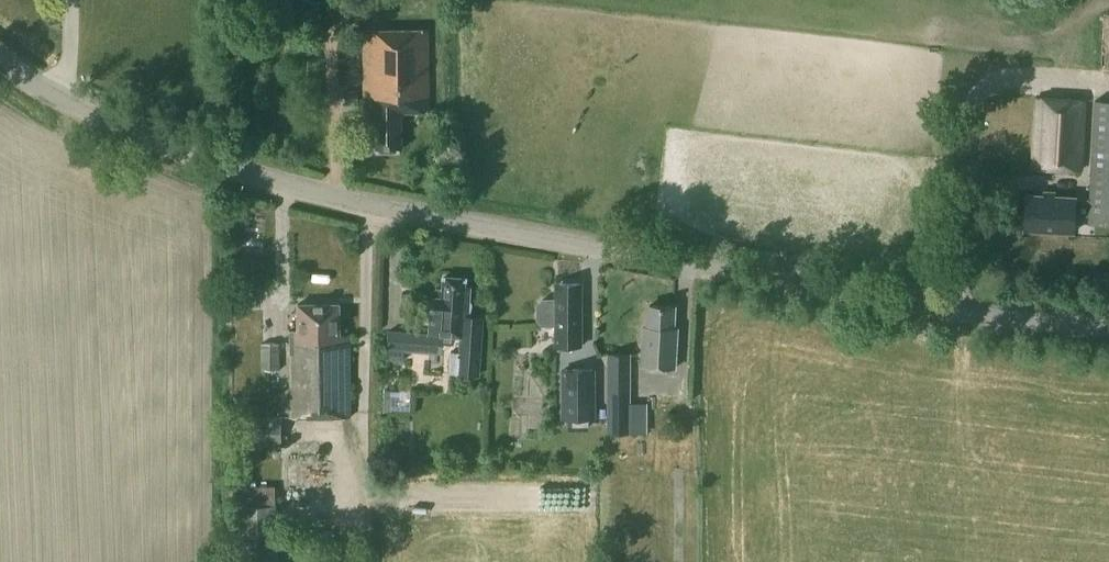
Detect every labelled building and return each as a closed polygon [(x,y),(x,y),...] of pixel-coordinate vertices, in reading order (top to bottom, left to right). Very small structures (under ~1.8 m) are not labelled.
[(402,111),(430,110),(429,31),(364,31),(365,101),(373,101),(374,148),(402,148),(402,111)] [(344,91),(344,101),(358,101),(359,91),(344,91)] [(1087,98),(1035,95),(1031,166),(1082,169),(1087,98)] [(1094,100),(1090,198),(1075,198),(1075,197),(1025,194),(1023,229),(1073,232),(1074,214),(1089,215),(1088,222),(1108,223),(1108,101),(1094,100)] [(479,376),(483,316),(468,315),(470,286),(466,286),(466,279),(444,277),(444,288),(437,288),(436,298),(432,297),(430,313),(431,313),(430,331),(437,331),(436,334),(447,335),(448,331),(462,332),(460,352),(451,351),(450,374),(479,376)] [(580,345),(581,322),(581,282),(558,282),(557,345),(580,345)] [(291,416),(351,415),(350,334),(341,334),(340,303),(299,303),(299,328),(294,328),(294,342),(290,342),(291,416)] [(647,327),(645,327),(643,364),(676,366),(678,328),(675,328),(675,322),(674,322),(675,306),(651,305),(650,315),(648,315),(647,327)] [(427,331),(388,329),(386,358),(403,360),(404,349),(442,352),(443,335),(427,334),(427,331)] [(281,368),(281,342),(262,342),(262,368),(281,368)] [(631,350),(608,350),(608,431),(631,431),(631,401),(631,350)] [(565,417),(593,417),(593,368),(565,368),(565,417)] [(282,444),(282,416),(243,417),(243,445),(282,444)] [(252,486),(251,476),(232,477),(233,504),(239,503),(241,561),(279,559),(276,485),(252,486)]
